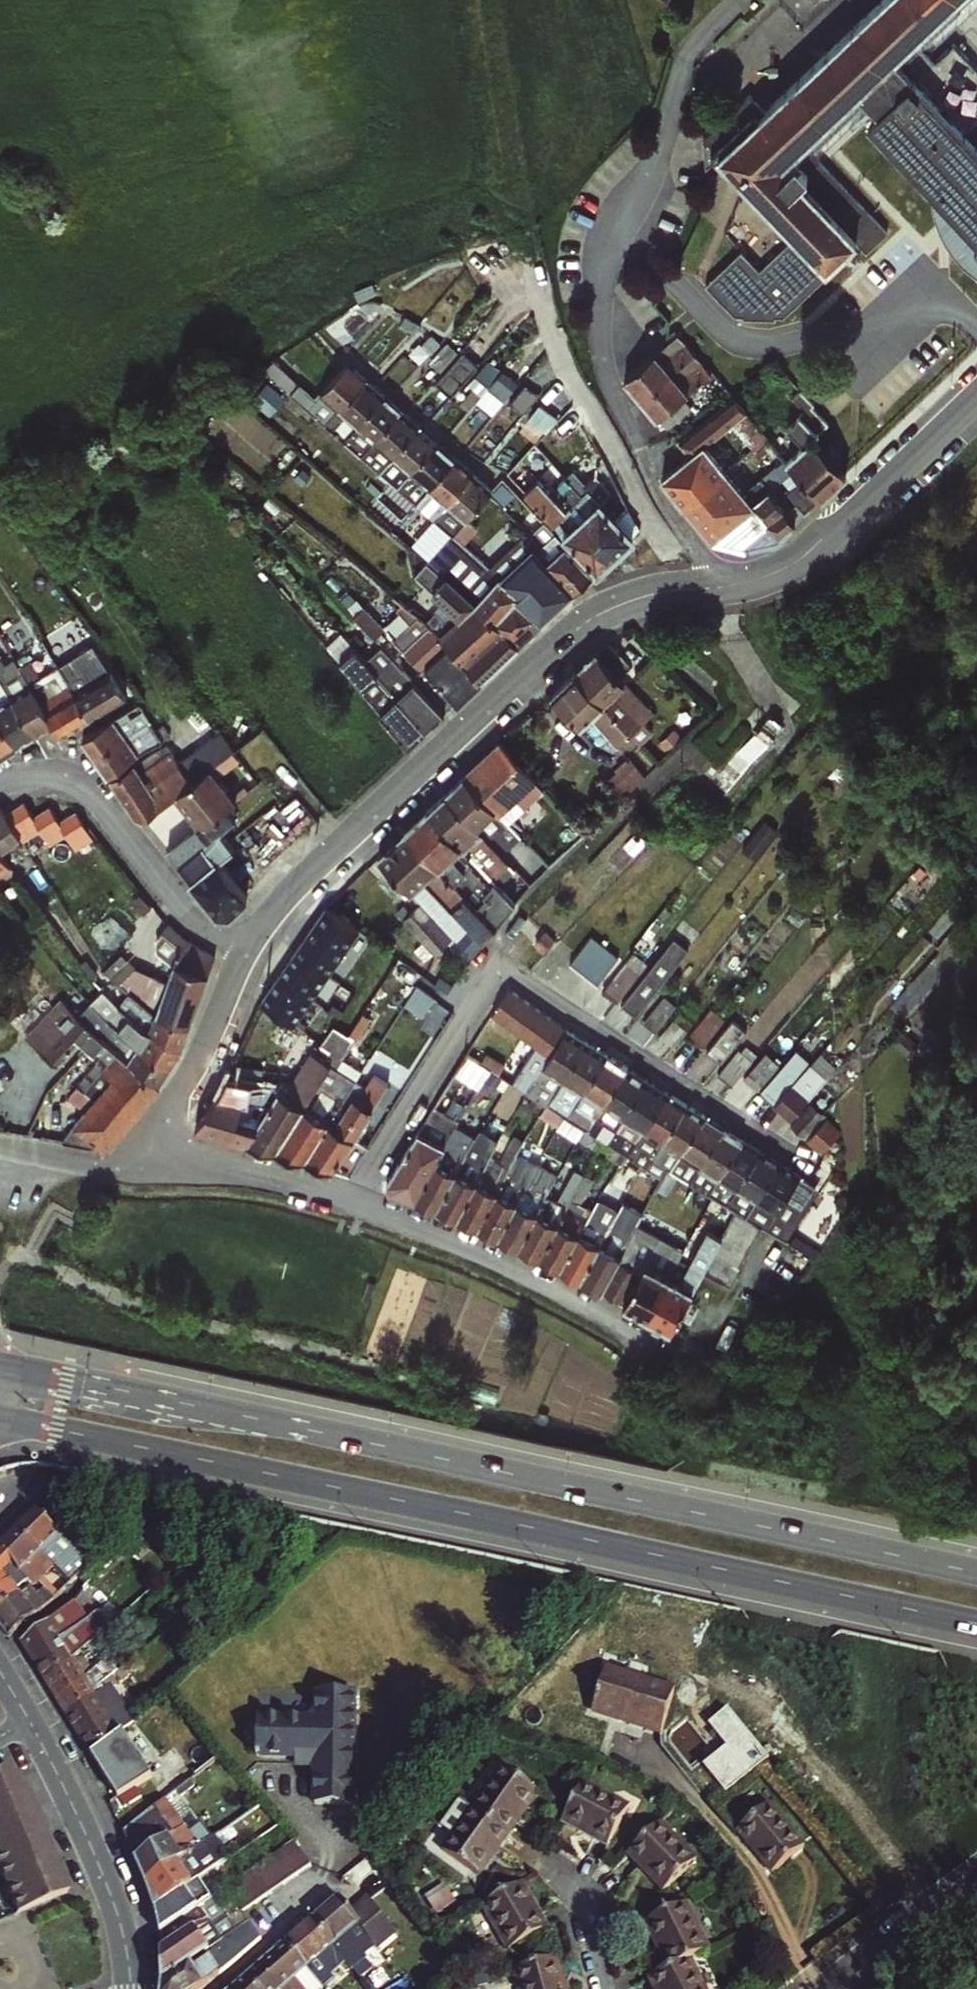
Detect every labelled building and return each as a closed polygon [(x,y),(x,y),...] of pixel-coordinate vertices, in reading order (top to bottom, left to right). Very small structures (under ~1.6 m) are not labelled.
[(878,79),(966,0),(887,0),(722,149),(800,235),(764,267),(747,248),(699,291),(776,320),(863,242),(900,242),(811,144),(866,94),(889,103),(865,125),(976,248),(976,122),(973,125),(933,80),(878,79)] [(668,425),(696,406),(686,392),(715,372),(685,331),(629,371),(668,425)] [(464,349),(440,380),(473,406),(479,398),(496,411),(521,379),(492,357),(485,366),(464,349)] [(323,424),(365,377),(347,361),(315,395),(284,372),(275,383),(323,424)] [(365,377),(323,424),(343,441),(384,393),(365,377)] [(802,387),(790,398),(802,410),(791,421),(810,440),(833,417),(802,387)] [(733,422),(752,442),(768,427),(735,391),(693,430),(707,446),(733,422)] [(384,393),(343,441),(360,456),(401,408),(384,393)] [(401,408),(360,456),(380,473),(420,425),(401,408)] [(420,425),(380,473),(396,487),(437,440),(420,425)] [(819,431),(794,456),(829,492),(854,467),(819,431)] [(717,536),(761,500),(710,437),(665,474),(717,536)] [(437,440),(396,487),(415,504),(455,456),(437,440)] [(455,456),(415,504),(432,518),(471,470),(455,456)] [(557,487),(543,474),(528,489),(609,566),(645,528),(592,477),(591,478),(577,465),(557,487)] [(471,470),(432,518),(451,535),(486,496),(498,503),(511,489),(501,477),(491,487),(471,470)] [(769,508),(785,526),(826,489),(810,472),(769,508)] [(397,650),(406,639),(367,604),(357,614),(397,650)] [(622,743),(660,708),(623,669),(632,661),(611,639),(555,691),(585,723),(595,713),(622,743)] [(58,720),(65,732),(132,694),(102,643),(0,701),(0,753),(58,720)] [(13,696),(0,673),(0,702),(13,696)] [(140,698),(87,734),(143,818),(181,793),(201,823),(172,843),(222,917),(255,895),(215,836),(244,817),(233,800),(261,781),(254,770),(234,784),(224,770),(245,757),(226,728),(181,759),(140,698)] [(509,737),(381,847),(458,935),(473,923),(484,936),(522,903),(502,880),(479,901),(445,862),(504,810),(511,818),(550,785),(509,737)] [(628,755),(613,779),(632,790),(647,767),(628,755)] [(18,866),(6,849),(28,833),(2,798),(0,799),(0,879),(18,866)] [(488,829),(474,843),(502,871),(516,857),(488,829)] [(405,917),(435,953),(456,935),(426,900),(405,917)] [(262,1002),(303,1031),(370,936),(327,906),(312,925),(286,965),(262,1002)] [(128,1152),(225,952),(168,924),(156,948),(181,960),(151,1021),(120,1006),(117,1013),(90,1000),(86,1009),(55,994),(32,1041),(68,1058),(78,1037),(116,1056),(80,1129),(128,1152)] [(637,947),(606,987),(639,1012),(692,946),(677,934),(655,962),(637,947)] [(132,986),(144,970),(123,954),(111,971),(132,986)] [(548,1055),(567,1029),(508,986),(490,1014),(533,1045),(548,1055)] [(648,1020),(661,1028),(680,1001),(667,992),(648,1020)] [(709,1045),(728,1014),(712,1004),(693,1035),(709,1045)] [(737,1016),(711,1048),(726,1060),(752,1028),(737,1016)] [(273,1151),(347,1034),(333,1025),(309,1050),(282,1092),(276,1089),(244,1141),(273,1151)] [(548,1055),(533,1045),(500,1099),(512,1108),(526,1093),(534,1100),(529,1109),(539,1116),(585,1041),(567,1029),(548,1055)] [(347,1034),(273,1151),(302,1160),(349,1092),(355,1080),(337,1067),(356,1040),(347,1034)] [(585,1041),(539,1116),(556,1127),(606,1054),(585,1041)] [(739,1081),(755,1053),(739,1044),(723,1072),(739,1081)] [(799,1117),(839,1061),(824,1050),(816,1060),(796,1046),(764,1092),(799,1117)] [(748,1077),(762,1087),(782,1060),(768,1050),(748,1077)] [(579,1141),(626,1067),(606,1054),(556,1127),(579,1141)] [(349,1092),(302,1160),(349,1173),(367,1145),(354,1136),(387,1083),(395,1087),(403,1075),(382,1061),(357,1099),(353,1095),(349,1092)] [(600,1154),(645,1079),(626,1067),(579,1141),(600,1154)] [(244,1141),(276,1089),(261,1083),(227,1076),(195,1126),(244,1141)] [(619,1166),(667,1092),(645,1079),(600,1154),(619,1166)] [(637,1177),(685,1104),(667,1092),(619,1166),(637,1177)] [(670,1171),(704,1116),(685,1104),(637,1177),(655,1188),(656,1186),(653,1194),(662,1200),(668,1189),(658,1183),(667,1170),(670,1171)] [(413,1199),(456,1124),(459,1119),(433,1106),(387,1181),(388,1186),(413,1199)] [(688,1182),(723,1128),(704,1116),(670,1171),(688,1182)] [(456,1124),(413,1199),(435,1209),(473,1137),(456,1124)] [(708,1194),(742,1140),(723,1128),(688,1182),(708,1194)] [(473,1137),(435,1209),(455,1219),(494,1145),(492,1143),(475,1135),(473,1137)] [(494,1145),(455,1219),(476,1229),(517,1152),(522,1141),(513,1135),(507,1143),(498,1138),(494,1145)] [(726,1205),(759,1151),(742,1140),(708,1194),(726,1205)] [(746,1219),(779,1164),(759,1151),(726,1205),(734,1210),(746,1219)] [(517,1152),(476,1229),(496,1239),(535,1164),(517,1152)] [(535,1164),(496,1239),(516,1249),(551,1188),(557,1175),(535,1164)] [(779,1164),(746,1219),(758,1229),(786,1238),(818,1188),(779,1164)] [(551,1188),(516,1249),(538,1260),(583,1173),(573,1167),(558,1191),(551,1188)] [(583,1173),(538,1260),(559,1270),(590,1208),(581,1204),(596,1172),(595,1170),(588,1167),(583,1173)] [(590,1208),(559,1270),(578,1279),(613,1219),(616,1210),(596,1199),(590,1208)] [(613,1219),(578,1279),(600,1290),(621,1256),(643,1213),(629,1206),(619,1223),(613,1219)] [(621,1256),(600,1290),(670,1329),(702,1272),(729,1285),(758,1229),(746,1219),(734,1210),(719,1236),(708,1230),(679,1280),(660,1270),(675,1235),(663,1228),(641,1266),(621,1256)] [(34,1509),(16,1527),(36,1548),(44,1557),(64,1540),(34,1509)] [(0,1543),(0,1549),(15,1567),(33,1590),(39,1585),(43,1590),(48,1586),(23,1561),(36,1548),(16,1527),(0,1543)] [(0,1549),(0,1582),(15,1567),(0,1549)] [(0,1582),(0,1613),(12,1605),(13,1607),(22,1599),(27,1605),(39,1594),(43,1590),(39,1585),(33,1590),(15,1567),(0,1582)] [(0,1613),(0,1628),(9,1639),(50,1605),(39,1594),(27,1605),(22,1599),(13,1607),(12,1605),(0,1613)] [(22,1644),(44,1681),(73,1662),(116,1623),(108,1613),(97,1623),(93,1618),(89,1621),(74,1604),(22,1644)] [(117,1653),(85,1680),(97,1699),(106,1690),(103,1686),(127,1665),(117,1653)] [(73,1662),(44,1681),(67,1718),(97,1699),(85,1680),(73,1662)] [(684,1693),(614,1675),(601,1717),(672,1736),(684,1693)] [(351,1805),(351,1690),(324,1690),(316,1698),(315,1711),(307,1718),(255,1718),(252,1725),(246,1729),(244,1743),(249,1749),(255,1749),(255,1755),(294,1757),(293,1761),(297,1764),(313,1765),(313,1804),(351,1805)] [(120,1737),(97,1699),(67,1718),(90,1756),(120,1737)] [(124,1724),(129,1730),(138,1721),(132,1715),(124,1724)] [(120,1737),(90,1756),(115,1799),(128,1791),(146,1781),(120,1737)] [(0,1770),(0,1871),(19,1914),(68,1893),(21,1778),(14,1781),(7,1765),(0,1770)] [(541,1795),(507,1770),(477,1812),(512,1837),(541,1795)] [(259,1803),(230,1771),(224,1776),(252,1808),(259,1803)] [(633,1814),(588,1788),(568,1823),(612,1850),(633,1814)] [(176,1789),(163,1799),(171,1811),(185,1800),(176,1789)] [(128,1791),(115,1799),(121,1808),(133,1800),(128,1791)] [(259,1803),(252,1808),(288,1848),(294,1843),(295,1843),(259,1803)] [(809,1847),(775,1805),(744,1829),(778,1872),(809,1847)] [(172,1832),(154,1806),(121,1832),(146,1886),(213,1837),(191,1808),(177,1819),(181,1826),(172,1832)] [(482,1880),(512,1837),(477,1812),(447,1854),(482,1880)] [(663,1827),(630,1856),(665,1897),(698,1868),(663,1827)] [(213,1837),(146,1886),(152,1906),(158,1926),(159,1937),(207,1904),(194,1885),(222,1863),(214,1853),(222,1847),(213,1837)] [(288,1848),(281,1852),(298,1877),(310,1867),(294,1843),(288,1848)] [(298,1877),(281,1852),(268,1862),(284,1886),(298,1877)] [(284,1886),(268,1862),(255,1871),(271,1895),(284,1886)] [(271,1895),(255,1871),(240,1881),(256,1906),(271,1895)] [(256,1906),(240,1881),(227,1890),(232,1897),(243,1915),(256,1906)] [(520,1886),(482,1907),(508,1953),(546,1932),(520,1886)] [(207,1904),(159,1937),(162,1979),(161,1986),(239,1932),(221,1905),(232,1897),(227,1890),(207,1904)] [(362,1922),(358,1917),(340,1897),(312,1921),(335,1947),(353,1968),(379,1946),(376,1942),(362,1922)] [(375,1902),(358,1917),(362,1922),(376,1942),(379,1946),(381,1944),(384,1947),(401,1933),(375,1902)] [(707,1952),(686,1904),(647,1921),(669,1969),(688,1960),(707,1952)] [(312,1921),(297,1934),(285,1944),(307,1971),(323,1988),(327,1988),(353,1968),(335,1947),(312,1921)] [(239,1932),(161,1986),(161,1988),(201,1988),(219,1975),(258,1941),(252,1932),(248,1935),(244,1929),(239,1932)] [(285,1944),(259,1967),(278,1988),(323,1988),(307,1971),(285,1944)] [(555,1958),(514,1969),(519,1988),(564,1988),(555,1958)] [(649,1978),(653,1988),(701,1988),(688,1960),(669,1969),(649,1978)] [(259,1967),(233,1988),(278,1988),(259,1967)]
